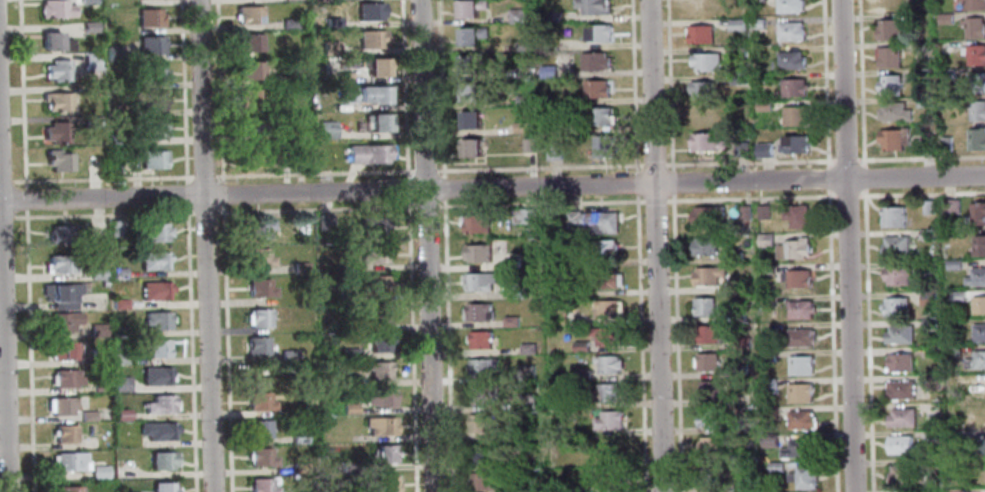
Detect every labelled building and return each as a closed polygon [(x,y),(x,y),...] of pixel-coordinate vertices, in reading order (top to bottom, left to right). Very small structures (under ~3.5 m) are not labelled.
[(72,5),(73,16),(39,17),(38,5),(41,5),(41,0),(64,0),(64,5),(72,5)] [(456,19),(477,19),(477,8),(486,8),(486,0),(456,0),(456,19)] [(581,14),(608,13),(608,0),(573,0),(573,8),(581,8),(581,14)] [(778,13),(777,0),(800,0),(802,0),(803,10),(800,10),(800,12),(778,13)] [(899,12),(899,0),(879,0),(879,12),(899,12)] [(957,2),(957,0),(984,0),(984,9),(965,10),(964,2),(957,2)] [(382,2),(383,16),(380,16),(380,19),(359,20),(359,3),(382,2)] [(261,6),(261,23),(237,23),(236,6),(261,6)] [(138,26),(137,9),(158,8),(158,13),(161,13),(162,25),(138,26)] [(507,9),(508,22),(523,22),(523,8),(507,9)] [(547,11),(547,21),(560,21),(560,11),(547,11)] [(938,14),(938,24),(952,24),(952,14),(938,14)] [(965,18),(965,38),(984,38),(984,23),(982,23),(982,17),(965,18)] [(297,18),(297,28),(282,28),(282,19),(297,18)] [(339,27),(325,28),(325,18),(339,18),(339,27)] [(744,30),(729,31),(728,19),(744,19),(744,30)] [(764,28),(750,28),(750,19),(763,19),(764,28)] [(878,20),(898,20),(898,27),(900,27),(900,33),(899,33),(899,40),(877,40),(876,28),(879,28),(878,20)] [(96,31),(82,32),(82,22),(96,22),(96,31)] [(801,22),(802,28),(803,28),(803,39),(779,40),(778,23),(801,22)] [(587,43),(611,42),(610,24),(586,25),(587,43)] [(711,25),(687,26),(688,43),(711,42),(711,25)] [(458,27),(458,46),(478,46),(478,36),(486,36),(486,27),(458,27)] [(359,48),(359,31),(384,30),(385,44),(382,44),(382,47),(359,48)] [(41,49),(40,32),(58,31),(58,40),(70,40),(71,49),(59,50),(59,49),(41,49)] [(236,39),(239,39),(239,34),(261,34),(262,51),(236,51),(236,39)] [(138,54),(138,37),(162,36),(162,53),(138,54)] [(516,41),(516,51),(531,50),(530,40),(516,41)] [(337,41),(338,54),(323,55),(323,41),(337,41)] [(912,42),(912,52),(926,52),(926,41),(912,42)] [(984,65),(984,45),(969,45),(969,46),(967,46),(967,52),(967,58),(967,65),(984,65)] [(121,61),(106,61),(105,46),(120,46),(121,61)] [(745,56),(729,57),(729,47),(744,46),(745,56)] [(877,56),(879,55),(879,47),(899,47),(899,67),(878,68),(877,56)] [(804,57),(805,68),(778,69),(778,68),(771,68),(771,61),(778,61),(777,51),(800,51),(801,57),(804,57)] [(609,69),(608,56),(605,56),(605,52),(581,53),(581,71),(609,69)] [(83,53),(96,53),(97,69),(84,69),(83,53)] [(718,53),(719,70),(694,71),(694,66),(691,66),(690,55),(694,55),(694,54),(718,53)] [(479,72),(479,54),(459,54),(459,72),(479,72)] [(385,75),(368,75),(368,66),(362,66),(362,60),(367,60),(367,58),(385,57),(385,75)] [(51,81),(51,77),(44,77),(44,65),(50,65),(50,60),(68,60),(68,80),(51,81)] [(239,62),(262,61),(262,78),(239,78),(239,62)] [(165,81),(142,82),(142,64),(161,63),(162,69),(164,69),(165,81)] [(539,65),(540,77),(555,77),(555,65),(539,65)] [(516,67),(516,78),(531,77),(530,67),(516,67)] [(915,69),(915,79),(933,79),(933,68),(915,69)] [(939,69),(954,69),(954,79),(940,79),(939,69)] [(351,82),(337,82),(337,73),(351,72),(351,82)] [(967,73),(984,72),(984,92),(967,93),(967,73)] [(730,85),(730,75),(745,74),(745,84),(730,85)] [(754,74),(767,74),(767,84),(754,84),(754,74)] [(881,75),(899,75),(900,81),(901,81),(901,88),(900,88),(900,95),(881,95),(881,91),(878,91),(878,81),(881,81),(881,75)] [(611,97),(610,79),(583,81),(583,98),(611,97)] [(781,79),(804,79),(805,96),(782,97),(781,79)] [(478,82),(460,82),(460,100),(478,100),(478,82)] [(714,98),(693,99),(693,93),(689,93),(689,82),(713,82),(714,98)] [(340,102),(339,87),(356,87),(356,86),(386,85),(386,102),(368,103),(368,101),(356,101),(356,102),(340,102)] [(83,87),(97,86),(98,96),(83,96),(83,87)] [(238,95),(241,95),(241,89),(262,89),(263,106),(239,107),(238,95)] [(139,109),(139,92),(163,92),(163,108),(139,109)] [(69,110),(45,111),(45,101),(42,101),(41,94),(69,93),(69,110)] [(515,95),(515,106),(531,105),(531,95),(515,95)] [(940,106),(954,106),(954,96),(940,96),(940,106)] [(916,97),(916,107),(930,107),(930,97),(916,97)] [(770,111),(757,111),(757,101),(770,101),(770,111)] [(969,101),(984,101),(984,120),(969,121),(969,101)] [(904,102),(904,110),(910,110),(910,120),(881,121),(881,111),(878,111),(878,108),(879,108),(879,106),(880,106),(880,102),(904,102)] [(586,108),(586,126),(611,125),(611,107),(586,108)] [(806,125),(783,126),(783,108),(806,107),(806,125)] [(715,126),(715,108),(692,108),(692,126),(715,126)] [(479,110),(461,110),(461,128),(479,128),(479,110)] [(369,113),(387,113),(388,130),(370,130),(369,121),(364,121),(364,115),(369,115),(369,113)] [(98,125),(84,126),(84,116),(98,115),(98,125)] [(239,117),(262,117),(262,134),(239,135),(239,117)] [(141,137),(141,120),(162,119),(162,125),(166,125),(166,136),(141,137)] [(319,121),(335,121),(335,138),(319,138),(319,121)] [(49,143),(49,140),(42,140),(41,127),(48,127),(48,122),(66,122),(66,142),(49,143)] [(512,122),(513,132),(529,132),(528,122),(512,122)] [(567,122),(568,133),(583,132),(583,122),(567,122)] [(982,127),(984,126),(984,150),(968,151),(967,129),(982,128),(982,127)] [(878,129),(897,129),(897,128),(907,127),(908,145),(902,145),(902,150),(882,150),(882,143),(878,143),(878,129)] [(284,139),(283,129),(298,129),(299,139),(284,139)] [(109,144),(108,133),(123,133),(123,143),(109,144)] [(691,151),(690,134),(717,133),(717,141),(724,141),(724,148),(717,148),(718,150),(691,151)] [(593,158),(612,158),(612,135),(593,135),(593,158)] [(784,154),(784,152),(779,152),(778,145),(784,144),(784,137),(806,136),(807,153),(784,154)] [(919,137),(932,137),(932,152),(919,152),(919,137)] [(940,137),(950,137),(950,151),(940,151),(940,137)] [(480,138),(461,138),(461,156),(480,156),(480,138)] [(522,138),(522,152),(533,152),(533,138),(522,138)] [(734,143),(746,142),(747,156),(734,156),(734,143)] [(545,144),(545,160),(560,159),(560,143),(545,144)] [(755,143),(771,143),(771,157),(756,157),(755,143)] [(242,145),(261,144),(261,166),(241,167),(240,159),(242,159),(242,145)] [(348,145),(388,144),(389,158),(386,159),(386,162),(348,163),(348,145)] [(50,171),(49,164),(45,165),(44,150),(57,149),(57,153),(70,153),(70,170),(50,171)] [(140,168),(140,151),(165,150),(165,156),(163,157),(164,167),(140,168)] [(109,159),(118,159),(118,172),(110,173),(109,159)] [(923,214),(923,200),(933,200),(933,214),(923,214)] [(942,214),(941,200),(958,200),(958,213),(942,214)] [(969,204),(984,203),(984,225),(970,226),(969,204)] [(758,205),(768,205),(768,219),(758,219),(758,205)] [(693,207),(723,206),(723,215),(717,215),(717,218),(721,218),(721,223),(691,224),(691,211),(693,210),(693,207)] [(739,220),(739,206),(749,206),(749,220),(739,220)] [(790,206),(806,206),(806,214),(809,214),(809,228),(790,228),(790,219),(782,219),(782,212),(790,212),(790,206)] [(881,227),(881,208),(903,207),(903,227),(881,227)] [(535,208),(536,222),(512,223),(511,209),(535,208)] [(564,211),(564,230),(585,229),(586,234),(617,233),(616,211),(580,212),(580,211),(564,211)] [(317,230),(316,215),(331,214),(331,230),(317,230)] [(488,214),(489,232),(463,233),(463,214),(488,214)] [(356,237),(356,228),(360,228),(360,218),(385,217),(386,236),(356,237)] [(108,236),(107,221),(123,220),(123,236),(108,236)] [(272,229),(266,229),(266,238),(247,238),(246,221),(272,220),(272,229)] [(145,241),(145,236),(140,236),(140,225),(144,225),(144,224),(165,223),(165,227),(168,227),(169,236),(165,236),(165,240),(145,241)] [(47,243),(47,229),(49,229),(49,226),(71,225),(72,242),(47,243)] [(932,238),(919,238),(919,230),(932,229),(932,238)] [(772,246),(759,247),(759,233),(772,233),(772,246)] [(881,243),(884,243),(884,237),(906,236),(907,253),(881,254),(881,243)] [(973,236),(984,236),(984,255),(971,255),(971,248),(974,248),(973,236)] [(716,254),(694,255),(694,252),(692,252),(692,242),(694,242),(694,237),(715,237),(716,254)] [(776,259),(776,245),(783,245),(783,241),(799,240),(799,237),(806,237),(807,243),(808,243),(808,255),(804,255),(804,258),(776,259)] [(613,240),(613,243),(616,243),(617,250),(614,250),(614,257),(593,258),(592,241),(613,240)] [(490,243),(491,262),(467,263),(467,259),(464,259),(463,244),(490,243)] [(360,254),(365,254),(365,246),(384,245),(385,263),(360,263),(360,254)] [(247,249),(266,248),(267,257),(272,257),(272,266),(247,267),(247,249)] [(743,251),(744,261),(727,261),(727,251),(743,251)] [(140,270),(139,252),(166,252),(166,269),(140,270)] [(80,262),(80,271),(43,272),(43,263),(46,263),(46,256),(71,255),(71,263),(80,262)] [(502,258),(503,268),(518,268),(518,257),(502,258)] [(947,269),(946,260),(960,260),(960,269),(947,269)] [(293,273),(293,262),(307,262),(307,272),(293,273)] [(759,274),(759,265),(772,264),(772,274),(759,274)] [(110,268),(124,267),(124,277),(110,278),(110,268)] [(694,268),(724,268),(725,276),(716,276),(716,285),(693,285),(693,272),(695,272),(694,268)] [(883,280),(882,268),(909,268),(909,278),(917,277),(917,284),(886,285),(886,280),(883,280)] [(971,268),(984,268),(984,284),(971,285),(971,284),(964,284),(964,277),(971,277),(971,268)] [(89,279),(89,269),(103,269),(103,279),(89,279)] [(617,270),(617,287),(594,288),(594,270),(617,270)] [(786,271),(808,271),(809,288),(786,288),(786,281),(781,281),(781,273),(786,273),(786,271)] [(495,272),(496,282),(491,282),(491,290),(464,291),(464,273),(495,272)] [(386,293),(360,293),(360,285),(366,285),(365,276),(385,276),(386,293)] [(247,296),(247,279),(267,279),(267,287),(274,287),(274,295),(247,296)] [(167,282),(167,285),(170,285),(170,292),(168,293),(168,299),(141,299),(140,283),(167,282)] [(728,282),(745,282),(745,291),(728,291),(728,282)] [(79,293),(74,293),(74,301),(72,301),(51,301),(43,301),(43,294),(41,294),(40,285),(79,283),(79,293)] [(510,286),(510,298),(526,298),(526,286),(510,286)] [(355,291),(355,301),(339,302),(338,291),(355,291)] [(934,291),(934,305),(920,305),(920,292),(934,291)] [(963,301),(950,301),(950,292),(963,291),(963,301)] [(772,307),(761,307),(761,297),(772,296),(772,307)] [(972,297),(984,296),(984,313),(972,313),(972,297)] [(907,298),(907,315),(884,316),(884,309),(880,309),(880,304),(884,303),(884,298),(907,298)] [(125,308),(112,309),(111,299),(125,299),(125,308)] [(694,315),(694,299),(714,299),(714,315),(694,315)] [(618,300),(619,317),(593,318),(593,301),(618,300)] [(51,301),(72,301),(73,308),(52,309),(51,301)] [(810,301),(810,306),(814,306),(814,313),(810,313),(810,318),(787,318),(787,301),(810,301)] [(490,303),(490,311),(486,311),(486,321),(466,321),(466,303),(490,303)] [(367,324),(366,306),(385,306),(386,323),(367,324)] [(249,327),(249,310),(269,309),(269,326),(249,327)] [(743,310),(743,321),(729,321),(729,311),(743,310)] [(144,324),(143,312),(167,311),(168,329),(148,329),(148,324),(144,324)] [(48,313),(78,312),(78,324),(71,324),(71,331),(49,332),(48,313)] [(503,316),(503,327),(517,326),(517,316),(503,316)] [(922,330),(921,320),(935,319),(935,330),(922,330)] [(349,321),(362,321),(362,331),(349,331),(349,321)] [(89,324),(104,324),(104,336),(89,336),(89,324)] [(972,325),(984,324),(984,341),(972,342),(972,325)] [(697,343),(697,325),(717,325),(717,343),(697,343)] [(885,332),(888,332),(888,326),(911,325),(912,343),(885,344),(885,332)] [(615,327),(616,345),(596,346),(596,336),(588,336),(588,328),(615,327)] [(788,347),(788,329),(810,329),(811,335),(814,335),(814,341),(811,341),(811,346),(788,347)] [(490,331),(491,349),(470,349),(470,331),(490,331)] [(389,333),(389,350),(369,351),(369,333),(389,333)] [(265,355),(246,356),(245,338),(265,337),(265,355)] [(735,338),(748,338),(748,348),(735,348),(735,338)] [(166,340),(167,356),(147,357),(147,347),(143,347),(142,340),(166,340)] [(587,341),(588,351),(573,352),(573,341),(587,341)] [(70,359),(50,360),(50,355),(46,355),(46,347),(50,347),(50,343),(69,342),(70,359)] [(520,344),(520,354),(534,354),(534,344),(520,344)] [(958,356),(945,357),(945,348),(958,347),(958,356)] [(356,348),(356,359),(342,359),(341,348),(356,348)] [(105,363),(90,363),(90,350),(104,350),(105,363)] [(294,359),(279,360),(279,351),(294,351),(294,359)] [(774,360),(761,361),(760,351),(774,351),(774,360)] [(972,351),(984,351),(984,368),(965,369),(965,359),(973,359),(972,351)] [(125,353),(125,363),(112,364),(111,354),(125,353)] [(717,370),(697,370),(697,354),(717,353),(717,370)] [(911,371),(888,372),(887,354),(911,354),(911,371)] [(618,355),(618,359),(622,359),(622,369),(618,369),(618,374),(593,374),(593,356),(618,355)] [(812,374),(788,374),(788,357),(812,357),(812,374)] [(496,358),(497,371),(490,371),(490,376),(469,377),(469,359),(496,358)] [(364,369),(364,362),(388,361),(388,378),(369,379),(369,369),(364,369)] [(517,366),(517,381),(539,381),(539,365),(517,366)] [(732,366),(747,366),(747,374),(732,374),(732,366)] [(141,385),(140,367),(167,367),(168,384),(141,385)] [(52,370),(76,369),(76,376),(80,376),(80,384),(72,384),(73,386),(53,387),(52,370)] [(590,370),(590,381),(575,381),(575,370),(590,370)] [(354,375),(355,385),(340,386),(339,376),(354,375)] [(922,375),(937,375),(937,389),(922,390),(922,375)] [(113,391),(113,377),(127,377),(127,391),(113,391)] [(776,393),(762,393),(762,379),(775,378),(776,393)] [(699,381),(720,381),(720,397),(699,398),(699,381)] [(887,393),(886,381),(912,381),(913,398),(889,399),(889,393),(887,393)] [(617,383),(617,401),(589,402),(589,391),(596,391),(595,384),(617,383)] [(787,384),(810,384),(811,402),(787,402),(787,384)] [(497,387),(498,397),(492,397),(493,404),(471,405),(471,386),(492,385),(492,387),(497,387)] [(372,406),(372,404),(364,404),(364,397),(371,396),(371,390),(392,389),(392,406),(372,406)] [(273,401),(273,409),(247,410),(246,393),(267,392),(267,401),(273,401)] [(519,394),(519,408),(534,408),(534,394),(519,394)] [(172,412),(144,413),(143,402),(151,402),(151,396),(171,395),(172,400),(175,400),(175,409),(172,409),(172,412)] [(75,409),(70,410),(70,415),(50,415),(49,398),(73,397),(73,404),(75,404),(75,409)] [(341,414),(341,404),(354,404),(355,414),(341,414)] [(763,420),(763,407),(775,407),(775,420),(763,420)] [(914,425),(887,426),(887,415),(891,415),(891,409),(914,408),(914,425)] [(127,419),(114,420),(114,410),(127,409),(127,419)] [(697,410),(716,409),(717,426),(697,427),(697,410)] [(621,410),(621,429),(593,429),(593,418),(600,418),(600,411),(621,410)] [(810,410),(810,417),(813,417),(814,426),(811,426),(811,429),(789,429),(788,411),(810,410)] [(94,420),(81,420),(80,411),(94,411),(94,420)] [(490,414),(490,432),(469,432),(469,414),(490,414)] [(393,417),(394,434),(368,435),(368,427),(363,427),(363,418),(393,417)] [(248,420),(268,420),(269,437),(248,438),(248,420)] [(138,434),(138,423),(172,422),(172,427),(175,426),(175,432),(172,432),(173,439),(146,440),(146,434),(138,434)] [(53,425),(73,424),(74,442),(54,442),(53,425)] [(925,440),(925,430),(938,430),(938,440),(925,440)] [(291,443),(291,431),(304,431),(305,442),(291,443)] [(779,445),(765,445),(765,435),(779,434),(779,445)] [(975,435),(984,435),(984,452),(976,452),(975,435)] [(887,454),(887,437),(910,436),(910,445),(916,445),(916,453),(887,454)] [(722,455),(698,455),(698,441),(699,441),(699,438),(721,438),(722,455)] [(815,451),(811,451),(811,457),(779,457),(779,449),(788,449),(788,439),(815,439),(815,451)] [(469,444),(469,462),(493,462),(493,443),(469,444)] [(373,445),(394,444),(395,461),(368,462),(368,455),(373,454),(373,445)] [(605,446),(606,458),(622,457),(621,444),(605,446)] [(274,456),(274,465),(249,465),(248,449),(268,448),(268,456),(274,456)] [(756,449),(756,461),(741,462),(740,449),(756,449)] [(172,451),(172,466),(169,466),(169,468),(149,469),(149,452),(172,451)] [(83,452),(84,461),(86,461),(86,469),(55,470),(54,453),(83,452)] [(360,472),(342,472),(341,462),(360,461),(360,472)] [(768,472),(768,462),(782,462),(782,472),(768,472)] [(292,472),(292,463),(306,463),(306,472),(292,472)] [(975,463),(984,463),(984,480),(976,480),(975,463)] [(913,465),(913,474),(921,474),(921,482),(889,483),(888,472),(890,472),(890,465),(913,465)] [(106,478),(90,478),(90,466),(105,466),(106,478)] [(795,466),(813,466),(813,475),(815,475),(815,488),(795,489),(795,481),(787,481),(787,473),(795,473),(795,466)] [(619,471),(619,489),(596,489),(595,472),(619,471)] [(497,481),(497,491),(470,491),(470,473),(491,473),(491,481),(497,481)] [(396,483),(396,491),(372,491),(371,476),(394,475),(394,483),(396,483)] [(275,486),(276,491),(249,491),(249,479),(270,479),(270,487),(275,486)] [(740,491),(740,479),(756,479),(756,491),(740,491)] [(173,487),(173,491),(151,491),(151,483),(170,482),(171,487),(173,487)]
